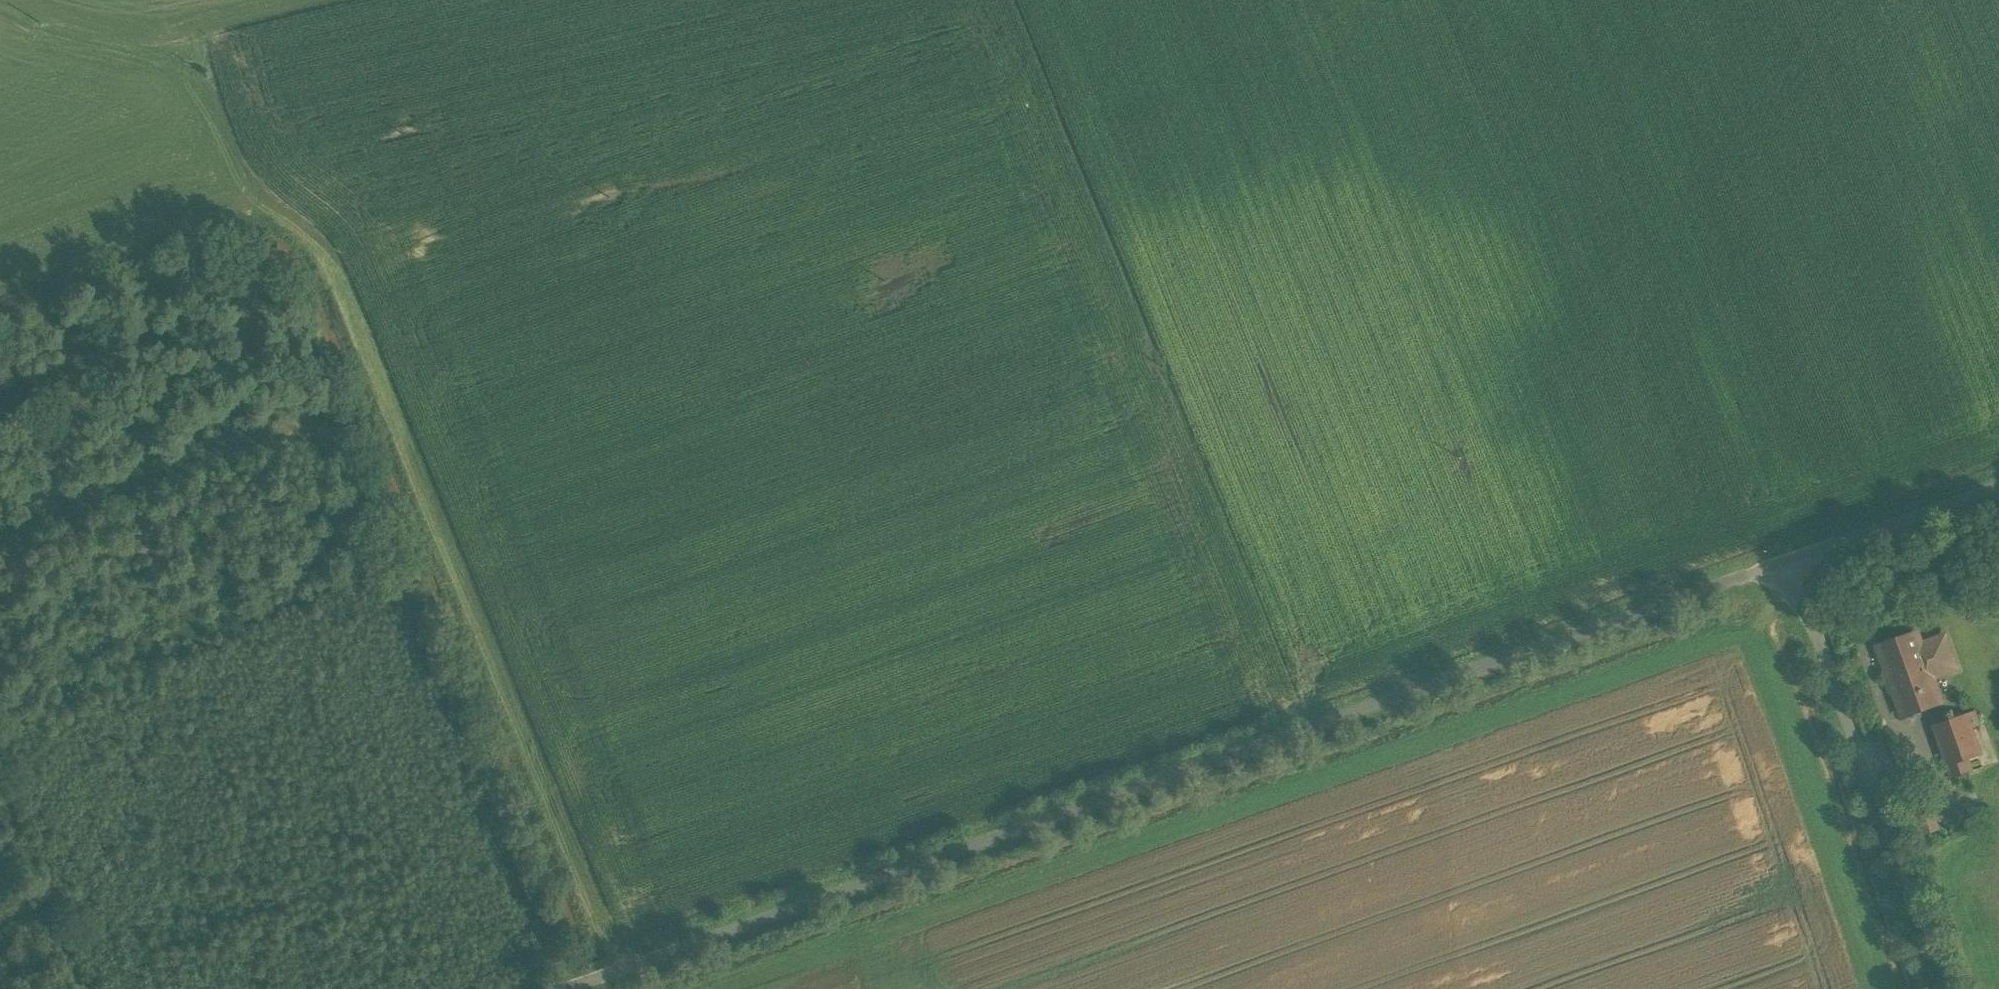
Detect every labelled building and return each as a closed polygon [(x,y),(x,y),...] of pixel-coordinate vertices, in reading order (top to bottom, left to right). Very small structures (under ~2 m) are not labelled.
[(1917,633),(1878,647),(1903,715),(1941,701),(1932,676),(1955,668),(1944,637),(1921,645),(1917,633)] [(1975,711),(1936,724),(1954,776),(1970,771),(1966,760),(1979,755),(1970,728),(1980,725),(1975,711)] [(1915,838),(1940,829),(1928,794),(1903,803),(1915,838)]
